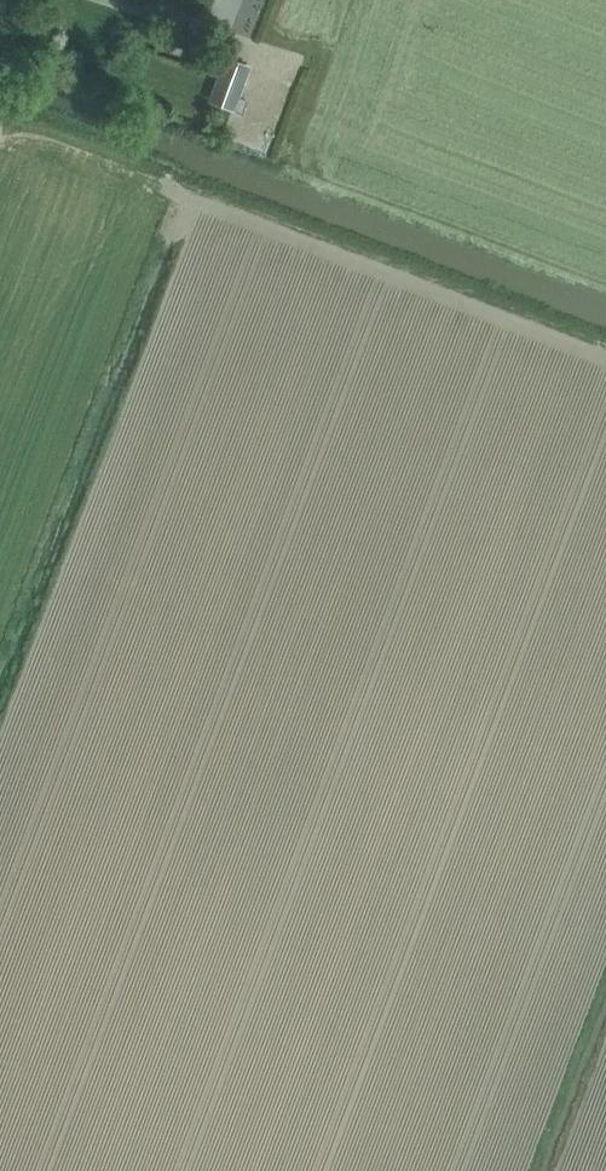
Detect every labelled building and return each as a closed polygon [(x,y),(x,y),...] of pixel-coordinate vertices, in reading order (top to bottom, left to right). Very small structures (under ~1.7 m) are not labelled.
[(251,65),(225,55),(208,100),(235,110),(251,65)]
